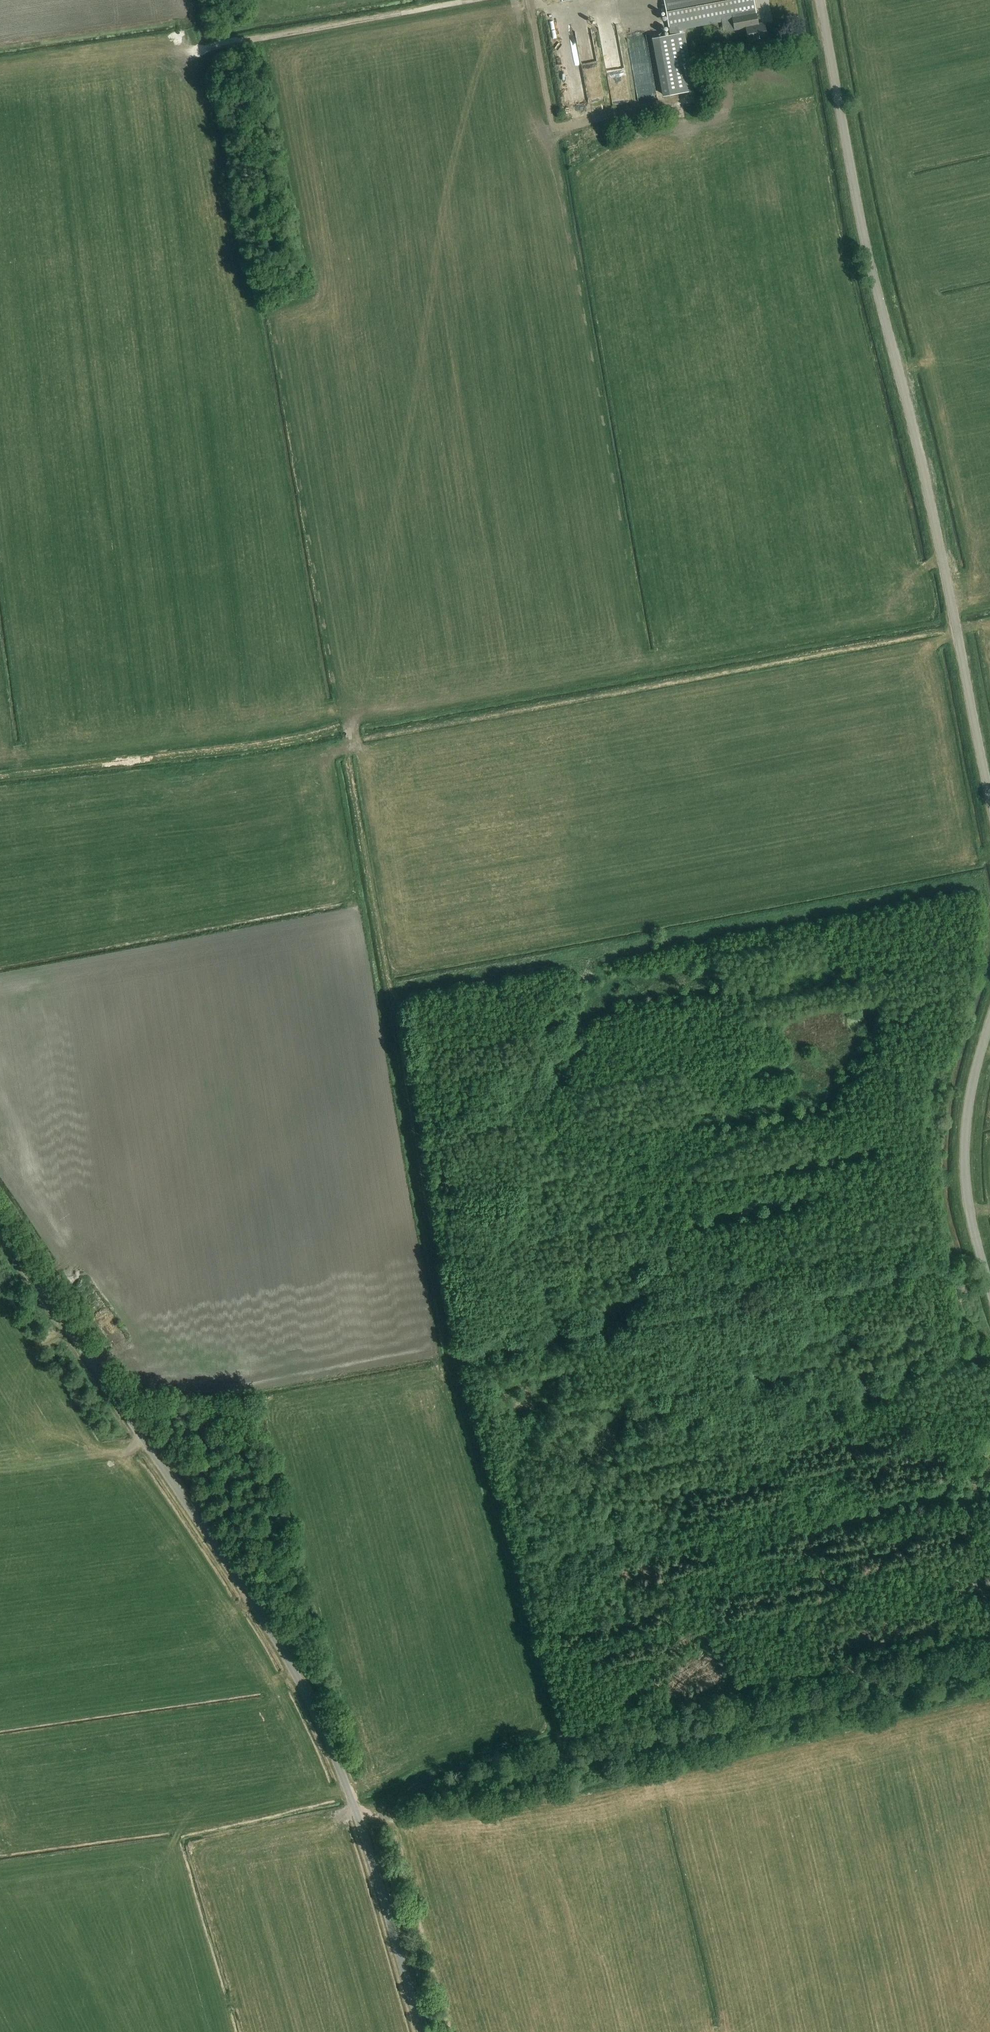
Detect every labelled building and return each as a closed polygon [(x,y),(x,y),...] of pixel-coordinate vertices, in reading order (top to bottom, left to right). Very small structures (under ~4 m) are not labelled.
[(756,14),(754,0),(663,0),(669,32),(731,19),(756,14)] [(731,19),(734,30),(758,25),(756,14),(731,19)] [(767,38),(764,25),(744,29),(747,42),(767,38)] [(684,34),(650,40),(662,99),(695,92),(684,34)] [(601,98),(590,67),(581,70),(592,101),(601,98)]
